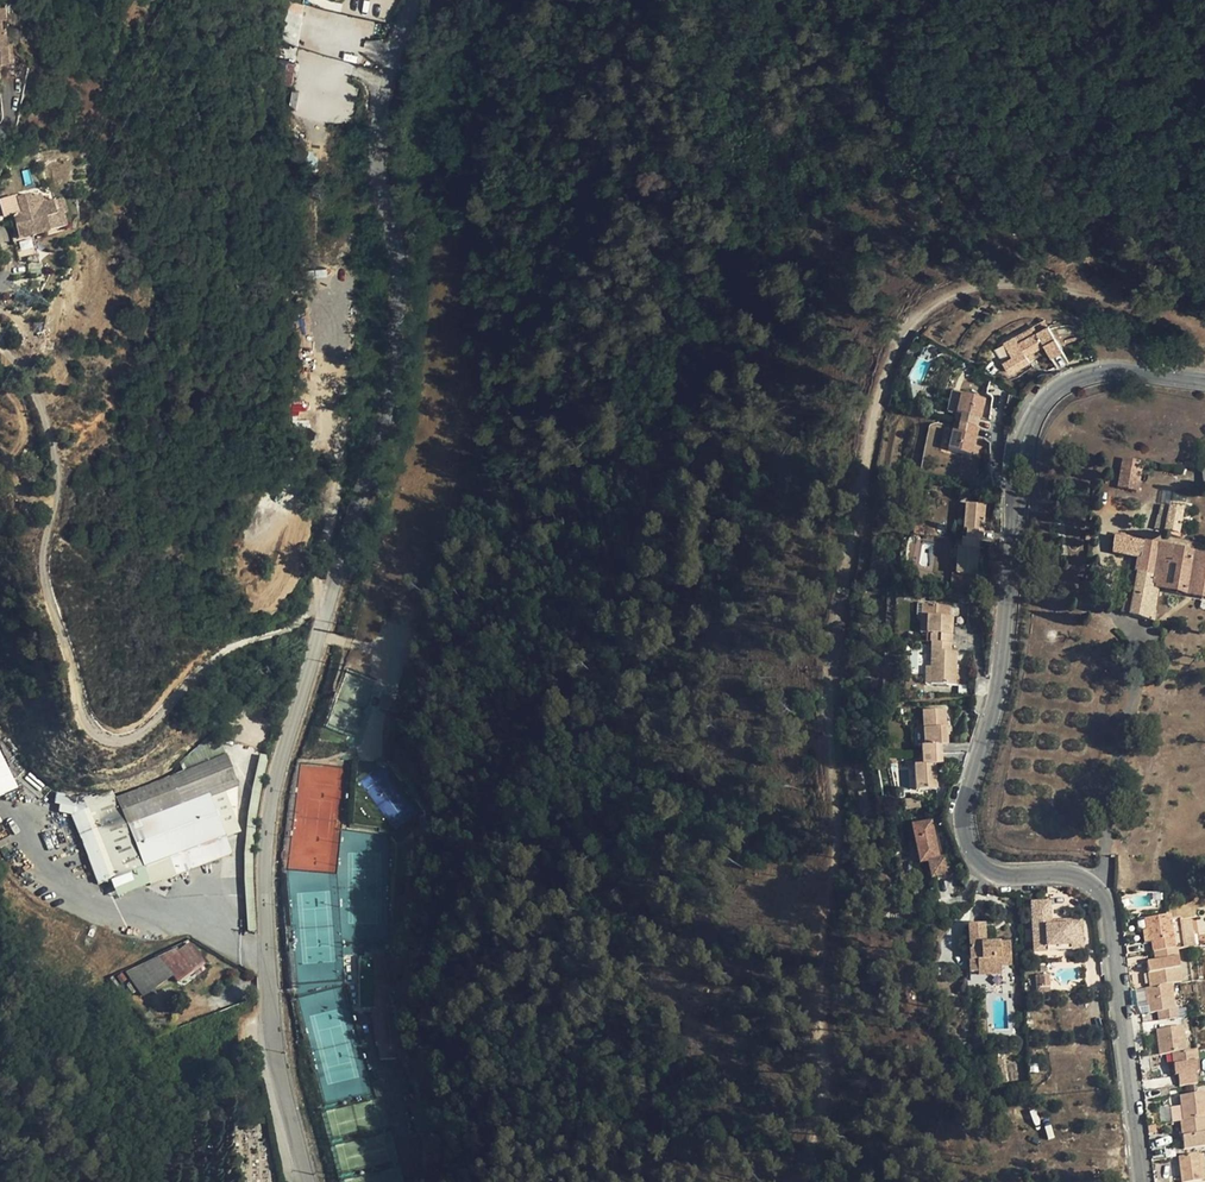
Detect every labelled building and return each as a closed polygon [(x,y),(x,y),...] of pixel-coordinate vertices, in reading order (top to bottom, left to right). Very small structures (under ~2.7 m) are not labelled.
[(10,51),(7,26),(4,26),(3,16),(8,16),(7,4),(0,5),(0,51),(10,51)] [(11,60),(10,51),(0,51),(0,61),(11,60)] [(291,85),(296,63),(279,59),(274,82),(291,85)] [(61,200),(51,203),(52,205),(43,208),(42,204),(40,196),(31,198),(31,196),(30,195),(29,194),(16,197),(19,208),(20,213),(16,214),(12,215),(15,228),(33,237),(65,229),(61,215),(64,214),(61,200)] [(32,237),(33,237),(15,228),(18,240),(32,237)] [(38,265),(32,237),(18,240),(13,242),(18,262),(38,265)] [(315,269),(315,277),(327,277),(327,269),(315,269)] [(1044,318),(1033,324),(1037,330),(1048,323),(1044,318)] [(1063,349),(1048,323),(1037,330),(1033,324),(1004,341),(1012,356),(1003,361),(1010,373),(1030,362),(1029,360),(1027,355),(1033,352),(1045,345),(1051,356),(1063,349)] [(1036,357),(1033,352),(1027,355),(1029,360),(1036,357)] [(954,423),(951,432),(949,442),(947,451),(972,456),(978,428),(976,428),(978,419),(980,420),(984,401),(960,395),(955,414),(961,416),(959,424),(954,423)] [(292,405),(292,413),(306,412),(305,403),(292,405)] [(1120,478),(1119,486),(1135,490),(1139,464),(1121,461),(1118,477),(1120,478)] [(966,531),(966,539),(978,540),(982,540),(984,505),(965,504),(964,531),(966,531)] [(1183,509),(1168,507),(1166,518),(1157,516),(1153,530),(1163,531),(1178,535),(1180,527),(1183,509)] [(923,536),(924,525),(914,524),(913,536),(923,536)] [(1153,586),(1157,587),(1204,596),(1204,556),(1113,538),(1111,553),(1140,559),(1155,562),(1152,577),(1137,573),(1128,572),(1119,613),(1153,622),(1155,612),(1153,612),(1155,602),(1150,601),(1153,586)] [(977,549),(978,540),(966,539),(962,539),(961,547),(958,547),(956,574),(976,575),(978,549),(977,549)] [(1155,562),(1140,559),(1137,573),(1152,577),(1155,562)] [(927,616),(926,634),(932,634),(931,668),(925,667),(925,684),(967,686),(968,670),(956,669),(957,652),(951,651),(953,618),(949,617),(950,606),(922,605),(921,616),(927,616)] [(946,710),(923,711),(924,728),(917,728),(918,746),(922,746),(923,765),(914,765),(916,790),(937,789),(936,764),(942,764),(941,745),(948,744),(946,710)] [(17,788),(0,748),(0,795),(17,788)] [(265,771),(267,754),(260,753),(258,770),(265,771)] [(116,796),(143,868),(225,838),(209,795),(238,784),(226,754),(116,796)] [(418,809),(419,818),(425,816),(427,816),(425,808),(418,809)] [(425,816),(419,818),(421,825),(411,829),(414,837),(428,832),(425,816)] [(931,821),(911,826),(920,862),(928,861),(932,877),(949,874),(945,857),(939,858),(931,821)] [(1030,906),(1031,915),(1049,914),(1048,905),(1030,906)] [(1049,914),(1031,915),(1033,956),(1046,955),(1046,950),(1070,949),(1070,945),(1081,945),(1080,923),(1068,924),(1068,928),(1049,930),(1049,925),(1049,914)] [(1175,1010),(1172,985),(1179,984),(1175,950),(1204,946),(1204,936),(1193,937),(1191,921),(1180,923),(1180,918),(1169,919),(1169,917),(1142,920),(1144,931),(1146,944),(1150,944),(1153,963),(1146,964),(1149,988),(1144,989),(1147,1014),(1157,1012),(1175,1010)] [(984,924),(968,925),(970,961),(969,961),(970,973),(978,972),(977,960),(999,958),(1000,968),(1011,967),(1009,942),(986,944),(984,924)] [(189,942),(169,958),(165,953),(125,972),(142,997),(173,976),(177,983),(204,962),(189,942)] [(1082,952),(1081,945),(1070,945),(1070,949),(1046,950),(1046,955),(1082,952)] [(386,1008),(371,1007),(374,1030),(390,1028),(387,1008),(386,1008)] [(1176,1019),(1175,1010),(1157,1012),(1159,1021),(1176,1019)] [(1182,1027),(1155,1031),(1158,1056),(1171,1054),(1174,1077),(1177,1076),(1179,1087),(1196,1085),(1195,1074),(1198,1073),(1195,1051),(1185,1052),(1182,1027)] [(391,1040),(390,1028),(374,1030),(376,1045),(378,1044),(380,1059),(397,1057),(391,1040)] [(1178,1097),(1182,1122),(1179,1122),(1183,1150),(1204,1147),(1204,1093),(1178,1097)] [(1177,1158),(1180,1181),(1190,1181),(1201,1181),(1198,1155),(1177,1158)]
